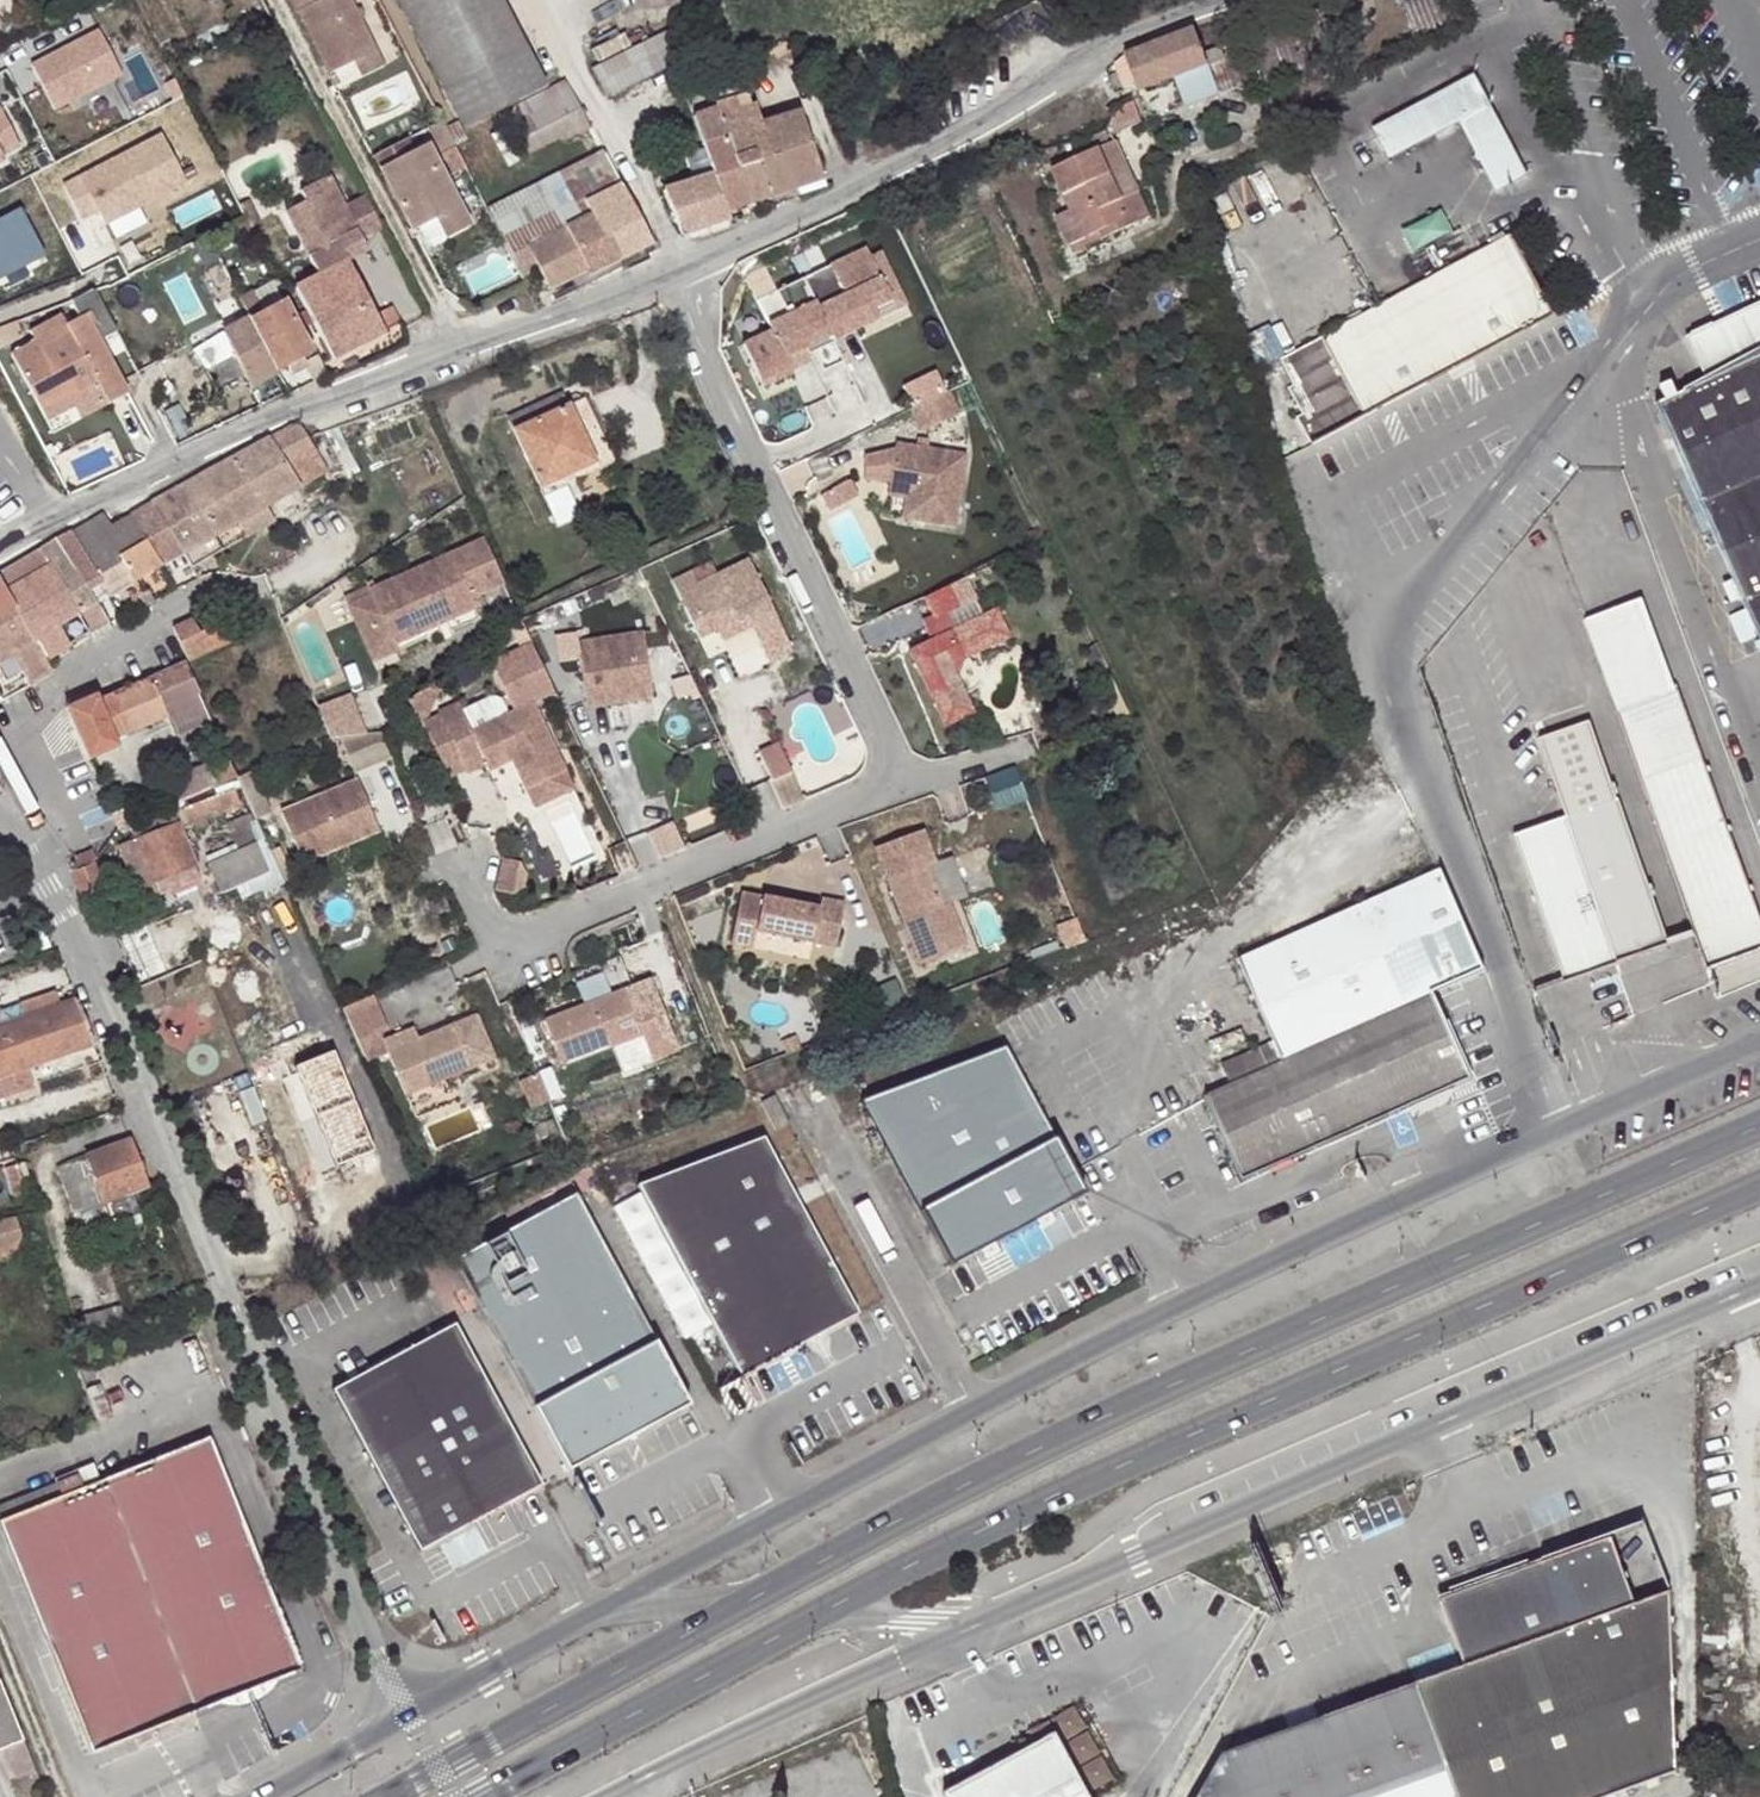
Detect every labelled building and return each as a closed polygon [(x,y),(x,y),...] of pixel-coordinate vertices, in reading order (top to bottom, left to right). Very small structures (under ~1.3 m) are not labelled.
[(373,47),(349,0),(291,0),(329,70),(355,58),(373,47)] [(461,120),(538,72),(501,0),(399,0),(461,120)] [(1192,32),(1144,50),(1158,84),(1136,92),(1143,110),(1146,117),(1147,120),(1149,122),(1217,96),(1203,59),(1192,32)] [(613,93),(683,64),(670,33),(600,62),(613,93)] [(109,38),(40,73),(60,114),(130,78),(109,38)] [(1235,46),(1203,59),(1217,96),(1249,83),(1235,46)] [(381,62),(373,47),(355,58),(362,72),(381,62)] [(1158,84),(1144,50),(1124,60),(1133,85),(1136,92),(1158,84)] [(1133,85),(1124,60),(1117,65),(1128,88),(1133,85)] [(538,72),(461,120),(466,129),(542,91),(546,89),(538,72)] [(1471,121),(1504,188),(1535,173),(1486,73),(1381,124),(1397,157),(1471,121)] [(563,80),(546,89),(542,91),(498,115),(505,128),(521,159),(567,135),(570,140),(590,129),(563,80)] [(749,99),(717,110),(720,119),(752,108),(749,99)] [(1111,138),(1142,125),(1134,105),(1114,113),(1111,123),(1108,130),(1111,138)] [(694,118),(703,146),(725,138),(748,131),(762,127),(761,124),(756,107),(752,108),(720,119),(717,110),(694,118)] [(1103,110),(1091,117),(1099,130),(1111,123),(1103,110)] [(774,121),(785,154),(795,187),(822,179),(801,113),(774,121)] [(14,143),(0,116),(0,151),(14,143)] [(440,118),(427,124),(441,150),(454,145),(446,129),(440,118)] [(762,127),(748,131),(758,163),(785,154),(774,121),(761,124),(762,127)] [(521,159),(505,128),(490,136),(506,167),(521,159)] [(748,131),(725,138),(735,170),(758,163),(748,131)] [(90,206),(94,213),(129,196),(170,176),(149,133),(73,170),(90,206)] [(714,178),(727,220),(729,219),(726,209),(745,203),(735,170),(725,138),(703,146),(711,175),(712,178),(714,178)] [(411,226),(418,223),(458,203),(425,141),(380,165),(411,226)] [(1068,245),(1097,234),(1113,228),(1116,237),(1151,224),(1116,143),(1053,169),(1072,212),(1056,218),(1068,245)] [(602,154),(490,215),(511,255),(553,233),(548,221),(619,186),(602,154)] [(785,154),(758,163),(768,196),(795,187),(785,154)] [(768,196),(758,163),(735,170),(745,203),(768,196)] [(90,206),(73,170),(61,176),(78,211),(90,206)] [(295,290),(332,361),(384,334),(380,327),(373,313),(347,264),(345,261),(365,251),(359,238),(342,205),(326,174),(296,189),(302,200),(283,210),(315,272),(292,284),(295,290)] [(682,234),(727,220),(714,178),(712,178),(711,175),(662,191),(682,234)] [(553,233),(511,255),(520,275),(537,266),(548,289),(586,270),(589,276),(651,245),(619,186),(548,221),(553,233)] [(342,205),(359,238),(378,228),(361,195),(342,205)] [(136,213),(129,196),(94,213),(101,229),(136,213)] [(247,198),(239,203),(244,213),(250,210),(252,208),(247,198)] [(458,203),(418,223),(428,245),(469,224),(458,203)] [(0,220),(0,278),(42,256),(19,210),(0,220)] [(250,210),(244,213),(250,224),(256,221),(250,210)] [(1113,228),(1097,234),(1102,244),(1116,237),(1113,228)] [(1552,312),(1509,230),(1264,359),(1307,441),(1552,312)] [(870,250),(866,240),(828,258),(843,290),(816,303),(814,297),(770,318),(773,326),(743,340),(765,387),(795,373),(793,368),(812,359),(808,349),(897,307),(870,250)] [(870,250),(897,307),(907,300),(880,245),(870,250)] [(477,291),(516,275),(505,249),(466,266),(477,291)] [(251,292),(238,299),(249,320),(262,313),(251,292)] [(262,313),(249,320),(277,374),(286,369),(301,361),(312,355),(285,301),(262,313)] [(211,304),(177,321),(185,336),(218,320),(211,304)] [(389,305),(373,313),(380,327),(396,318),(389,305)] [(41,343),(38,339),(13,351),(39,403),(63,391),(60,383),(69,379),(77,394),(97,384),(102,394),(107,404),(128,393),(87,314),(70,322),(72,328),(41,343)] [(66,315),(34,331),(38,339),(41,343),(72,328),(70,322),(66,315)] [(277,374),(249,320),(201,345),(212,371),(234,359),(243,376),(249,388),(251,388),(277,374)] [(1737,335),(1691,355),(1709,396),(1655,420),(1741,617),(1724,624),(1737,654),(1753,647),(1757,656),(1759,663),(1759,325),(1737,335)] [(234,359),(212,371),(221,388),(243,376),(234,359)] [(301,361),(286,369),(291,379),(307,371),(301,361)] [(63,391),(39,403),(47,419),(74,407),(102,394),(97,384),(77,394),(69,379),(60,383),(63,391)] [(951,392),(912,410),(922,433),(961,415),(951,392)] [(102,394),(74,407),(79,418),(107,404),(102,394)] [(510,420),(515,431),(571,406),(565,394),(510,420)] [(586,399),(571,406),(581,428),(596,420),(586,399)] [(581,428),(571,406),(515,431),(542,487),(597,463),(591,452),(607,444),(596,420),(581,428)] [(254,446),(152,502),(182,552),(213,535),(235,523),(258,510),(263,507),(327,470),(308,439),(298,423),(254,446)] [(919,438),(918,447),(929,449),(931,441),(919,438)] [(51,444),(45,447),(49,457),(56,453),(51,444)] [(617,466),(607,444),(591,452),(597,463),(542,487),(547,499),(570,488),(617,466)] [(918,447),(898,444),(888,497),(906,501),(903,519),(956,528),(969,456),(929,449),(918,447)] [(851,478),(823,493),(831,507),(859,493),(851,478)] [(570,488),(547,499),(561,529),(584,519),(570,488)] [(182,552),(152,502),(128,515),(141,535),(160,566),(163,564),(182,552)] [(258,510),(235,523),(243,538),(271,523),(263,507),(258,510)] [(102,512),(71,531),(74,536),(111,594),(132,581),(114,550),(102,530),(111,525),(102,512)] [(128,515),(111,525),(102,530),(114,550),(141,535),(128,515)] [(132,581),(135,587),(147,607),(156,602),(141,577),(160,566),(141,535),(114,550),(132,581)] [(213,535),(182,552),(191,568),(222,551),(213,535)] [(74,536),(62,544),(98,602),(111,594),(74,536)] [(486,543),(374,592),(377,598),(353,608),(364,633),(388,622),(399,647),(428,634),(422,622),(473,600),(505,586),(486,543)] [(42,556),(55,578),(78,614),(98,602),(62,544),(42,556)] [(0,574),(0,581),(16,610),(33,641),(44,634),(59,659),(71,652),(66,645),(33,591),(55,578),(42,556),(38,551),(0,574)] [(695,576),(675,585),(702,641),(720,633),(749,619),(755,629),(772,665),(796,654),(752,563),(700,588),(695,576)] [(33,591),(66,645),(71,652),(94,639),(78,614),(55,578),(33,591)] [(977,601),(967,579),(926,598),(937,620),(977,601)] [(16,610),(0,581),(0,618),(16,610)] [(147,607),(135,587),(128,592),(139,612),(147,607)] [(377,598),(374,592),(372,588),(349,599),(353,608),(377,598)] [(1588,622),(1714,966),(1759,950),(1759,896),(1653,599),(1588,622)] [(478,612),(473,600),(422,622),(428,634),(478,612)] [(98,602),(78,614),(94,639),(113,628),(98,602)] [(5,681),(17,675),(9,659),(13,657),(24,678),(29,687),(50,673),(47,667),(33,641),(16,610),(0,618),(0,672),(5,681)] [(998,610),(911,651),(948,727),(976,713),(959,678),(966,662),(1012,639),(998,610)] [(174,627),(189,663),(219,650),(211,630),(201,634),(195,619),(174,627)] [(749,619),(720,633),(725,643),(755,629),(749,619)] [(402,654),(399,647),(388,622),(364,633),(378,664),(402,654)] [(225,625),(211,630),(219,650),(233,645),(225,625)] [(646,636),(581,645),(590,710),(656,701),(646,636)] [(1753,647),(1737,654),(1740,663),(1757,656),(1753,647)] [(212,720),(186,664),(99,703),(96,695),(71,705),(65,708),(88,760),(118,748),(115,740),(168,719),(175,737),(212,720)] [(437,685),(409,703),(419,724),(430,720),(441,695),(437,685)] [(349,686),(315,699),(333,738),(341,738),(369,736),(349,686)] [(468,715),(447,724),(469,773),(470,777),(489,768),(492,774),(516,763),(530,792),(569,774),(536,704),(513,716),(504,700),(496,698),(466,711),(468,715)] [(468,715),(466,711),(463,706),(441,715),(443,718),(426,725),(452,781),(469,773),(447,724),(468,715)] [(384,735),(369,736),(341,738),(354,774),(393,757),(384,735)] [(781,749),(763,758),(774,783),(793,774),(781,749)] [(158,784),(168,806),(219,785),(213,771),(210,762),(158,784)] [(213,771),(219,785),(236,777),(230,764),(213,771)] [(577,791),(569,774),(530,792),(538,810),(577,791)] [(806,802),(793,774),(774,783),(789,809),(806,802)] [(219,785),(168,806),(170,811),(172,814),(234,787),(235,790),(240,787),(236,777),(219,785)] [(357,783),(281,815),(302,865),(378,833),(357,783)] [(137,840),(118,848),(138,900),(156,894),(151,882),(193,867),(178,828),(241,805),(235,790),(234,787),(172,814),(170,811),(131,826),(137,840)] [(130,805),(113,813),(119,828),(137,819),(130,805)] [(1616,806),(1562,826),(1616,967),(1616,968),(1667,949),(1616,806)] [(233,849),(235,854),(254,846),(249,835),(256,833),(250,818),(224,828),(233,849)] [(660,859),(691,845),(679,820),(649,834),(660,859)] [(1616,967),(1562,826),(1513,844),(1567,986),(1616,968),(1616,967)] [(923,832),(876,850),(889,883),(923,968),(968,950),(951,907),(944,909),(927,867),(936,864),(923,832)] [(235,854),(207,866),(219,895),(267,876),(254,846),(235,854)] [(233,849),(204,861),(207,866),(235,854),(233,849)] [(71,857),(74,863),(76,870),(93,863),(86,850),(71,857)] [(519,861),(503,858),(497,893),(514,896),(519,861)] [(519,861),(514,896),(525,889),(527,872),(519,861)] [(76,870),(74,863),(67,865),(71,873),(69,873),(80,899),(104,888),(93,863),(76,870)] [(151,882),(156,894),(198,878),(193,867),(151,882)] [(1240,1180),(1268,1168),(1290,1158),(1410,1107),(1432,1097),(1462,1084),(1427,1003),(1482,981),(1439,878),(1240,961),(1275,1043),(1222,1065),(1232,1087),(1203,1099),(1240,1180)] [(816,913),(737,897),(727,947),(749,951),(752,935),(832,951),(840,908),(818,904),(816,913)] [(32,937),(39,958),(50,954),(43,933),(32,937)] [(648,985),(541,1026),(558,1069),(638,1038),(648,1065),(675,1055),(648,985)] [(78,1000),(65,1004),(60,991),(25,1003),(30,1017),(0,1028),(0,1085),(3,1092),(31,1082),(26,1069),(95,1045),(78,1000)] [(370,998),(340,1010),(355,1044),(377,1034),(385,1030),(370,998)] [(450,1029),(387,1054),(405,1097),(467,1072),(450,1029)] [(384,1050),(377,1034),(355,1044),(361,1059),(384,1050)] [(951,1263),(975,1250),(1084,1193),(1006,1045),(865,1099),(951,1263)] [(540,1074),(524,1080),(535,1108),(552,1102),(540,1074)] [(776,1134),(791,1126),(775,1096),(760,1104),(776,1134)] [(1432,1097),(1410,1107),(1415,1119),(1436,1109),(1432,1097)] [(765,1139),(637,1187),(742,1381),(860,1316),(765,1139)] [(130,1142),(86,1160),(110,1227),(139,1217),(130,1194),(147,1189),(130,1142)] [(0,1153),(0,1169),(1,1172),(6,1171),(16,1205),(29,1200),(15,1154),(13,1149),(0,1153)] [(1290,1158),(1268,1168),(1273,1178),(1295,1169),(1290,1158)] [(110,1227),(86,1160),(58,1170),(76,1220),(79,1219),(87,1241),(112,1232),(114,1237),(143,1227),(139,1217),(110,1227)] [(577,1194),(455,1260),(568,1473),(691,1408),(577,1194)] [(25,1242),(18,1219),(0,1225),(0,1250),(25,1242)] [(0,1250),(0,1264),(30,1255),(25,1242),(0,1250)] [(545,1488),(456,1326),(334,1389),(420,1552),(482,1520),(545,1488)] [(9,1517),(98,1752),(300,1676),(212,1441),(9,1517)] [(451,1541),(462,1564),(491,1550),(480,1527),(451,1541)] [(1448,1669),(1425,1677),(1465,1796),(1589,1796),(1672,1766),(1664,1585),(1634,1595),(1606,1534),(1451,1591),(1449,1629),(1462,1664),(1448,1669)] [(1425,1677),(1238,1743),(1206,1796),(1465,1796),(1425,1677)] [(2,1686),(0,1687),(0,1757),(26,1747),(2,1686)] [(1238,1743),(1217,1751),(1188,1796),(1206,1796),(1238,1743)] [(1056,1744),(951,1796),(1084,1796),(1056,1744)]
